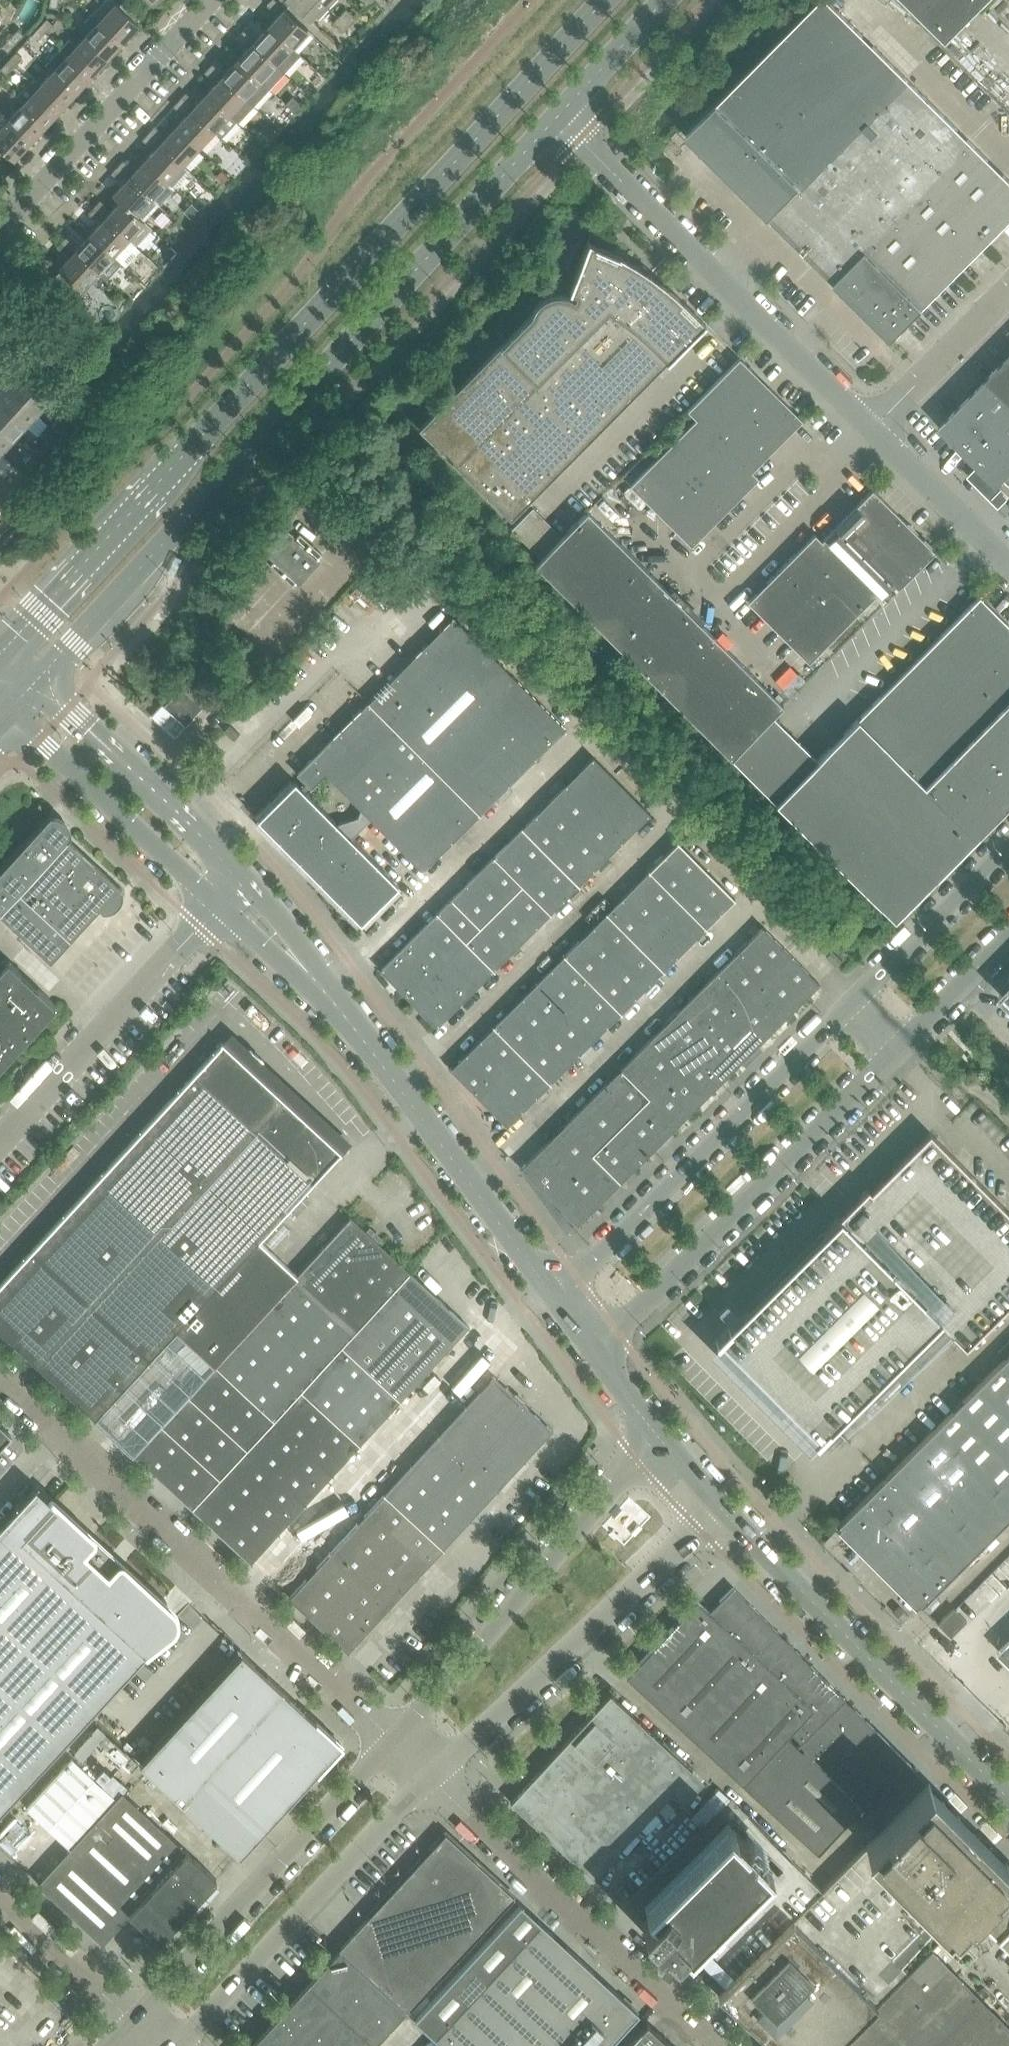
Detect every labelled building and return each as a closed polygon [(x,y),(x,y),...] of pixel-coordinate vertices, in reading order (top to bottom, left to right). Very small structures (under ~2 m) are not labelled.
[(140,15),(126,2),(121,8),(112,0),(105,0),(91,15),(121,42),(138,24),(135,21),(140,15)] [(275,0),(270,0),(266,4),(272,9),(277,9),(281,5),(275,0)] [(319,0),(288,0),(308,19),(313,14),(318,19),(328,8),(319,0)] [(837,148),(907,78),(828,0),(821,0),(686,136),(769,218),(837,148)] [(947,42),(988,0),(904,0),(947,42)] [(307,29),(284,8),(268,25),(291,47),(307,29)] [(355,18),(345,9),(339,16),(349,25),(355,18)] [(121,42),(91,15),(85,22),(92,29),(83,39),(105,59),(121,42)] [(349,25),(339,16),(333,23),(343,31),(349,25)] [(45,32),(52,23),(47,18),(39,27),(45,32)] [(253,35),(253,30),(247,25),(241,32),(249,39),(253,35)] [(291,47),(268,25),(252,42),(284,72),(299,56),(290,47),(291,47)] [(37,40),(45,32),(39,27),(32,35),(37,40)] [(15,43),(24,34),(18,29),(9,38),(15,43)] [(249,39),(241,32),(235,38),(240,43),(245,43),(249,39)] [(7,52),(15,43),(9,38),(1,47),(7,52)] [(105,59),(83,39),(77,46),(69,38),(61,48),(90,75),(105,59)] [(284,72),(252,42),(237,59),(269,89),(284,72)] [(90,75),(61,48),(46,64),(53,71),(75,92),(90,75)] [(14,66),(21,57),(16,52),(8,60),(14,66)] [(222,69),(222,64),(216,58),(210,65),(218,73),(222,69)] [(269,89),(237,59),(221,76),(253,105),(269,89)] [(6,74),(14,66),(8,60),(0,69),(6,74)] [(218,73),(210,65),(204,72),(209,77),(214,77),(218,73)] [(75,92),(53,71),(38,88),(59,109),(75,92)] [(253,105),(221,76),(206,92),(236,121),(236,120),(238,122),(253,105)] [(904,214),(973,144),(907,78),(837,148),(904,214)] [(59,109),(38,88),(30,81),(15,98),(23,105),(22,105),(44,125),(59,109)] [(191,102),(191,97),(185,92),(179,99),(187,106),(191,102)] [(236,121),(206,92),(190,109),(213,130),(214,130),(221,137),(236,121)] [(187,106),(179,99),(173,105),(178,110),(183,110),(187,106)] [(44,125),(22,105),(7,122),(28,142),(44,125)] [(213,130),(190,109),(175,126),(198,147),(213,130)] [(7,122),(0,129),(0,147),(13,159),(28,142),(7,122)] [(160,136),(160,131),(154,126),(148,133),(156,140),(160,136)] [(198,147),(175,126),(159,143),(182,164),(198,147)] [(156,140),(148,133),(142,139),(147,144),(152,144),(156,140)] [(182,164),(159,143),(144,160),(171,185),(187,169),(182,164)] [(1008,222),(1008,180),(973,144),(904,214),(835,283),(892,340),(924,308),(1008,222)] [(835,283),(904,214),(837,148),(769,218),(835,283)] [(129,170),(128,165),(123,159),(116,166),(125,174),(129,170)] [(171,185),(144,160),(128,177),(156,202),(171,185)] [(125,174),(116,166),(110,173),(116,178),(121,178),(125,174)] [(156,202),(128,177),(112,194),(120,201),(149,230),(151,228),(141,218),(156,202)] [(105,210),(105,205),(99,200),(94,207),(102,214),(105,210)] [(149,230),(120,201),(105,217),(127,238),(128,238),(135,245),(149,230)] [(102,214),(94,207),(88,214),(93,219),(98,218),(102,214)] [(127,238),(105,217),(89,234),(112,255),(127,238)] [(112,255),(89,234),(74,250),(96,272),(112,255)] [(72,298),(96,272),(74,250),(74,251),(62,240),(56,247),(67,257),(58,268),(60,270),(54,276),(57,284),(72,298)] [(510,520),(670,358),(705,323),(679,298),(663,284),(646,271),(628,260),(609,250),(588,241),(569,291),(576,294),(574,298),(567,296),(560,294),(554,294),(548,296),(542,299),(537,304),(533,309),(531,314),(418,428),(510,520)] [(939,426),(997,485),(1004,478),(1008,483),(1008,356),(939,426)] [(770,388),(739,357),(714,382),(745,414),(770,388)] [(18,369),(5,383),(36,413),(49,398),(18,369)] [(777,445),(745,414),(714,382),(687,410),(695,418),(751,470),(777,445)] [(5,383),(0,388),(0,403),(24,426),(36,413),(5,383)] [(802,419),(770,388),(745,414),(777,445),(802,419)] [(0,403),(0,428),(12,439),(24,426),(0,403)] [(751,470),(695,418),(663,451),(724,512),(758,477),(751,470)] [(67,429),(57,420),(51,426),(61,435),(67,429)] [(61,435),(51,426),(46,432),(56,440),(61,435)] [(0,428),(0,452),(12,439),(0,428)] [(42,455),(33,446),(27,452),(36,461),(42,455)] [(724,512),(663,451),(629,485),(691,545),(724,512)] [(36,461),(27,452),(21,458),(31,467),(36,461)] [(18,481),(8,472),(2,478),(12,487),(18,481)] [(2,478),(0,481),(0,487),(7,493),(12,487),(2,478)] [(935,551),(872,489),(821,540),(874,595),(882,604),(935,551)] [(685,608),(610,534),(587,510),(562,536),(533,508),(512,529),(540,557),(535,563),(633,660),(685,608)] [(317,559),(322,554),(299,534),(294,539),(281,527),(261,548),(274,560),(270,565),(292,586),(297,581),(298,582),(318,560),(317,559)] [(874,595),(821,540),(814,533),(780,567),(747,601),(808,662),(841,628),(874,595)] [(979,595),(817,759),(772,715),(731,757),(894,919),(1008,803),(1008,625),(979,595)] [(715,665),(701,652),(715,638),(685,608),(633,660),(689,716),(723,682),(737,696),(756,678),(729,651),(715,665)] [(423,756),(507,670),(453,616),(368,701),(423,756)] [(715,665),(729,651),(715,638),(701,652),(715,665)] [(480,813),(565,728),(507,670),(423,756),(480,813)] [(731,757),(772,715),(782,704),(756,678),(737,696),(723,682),(689,716),(731,757)] [(199,703),(206,695),(189,679),(181,687),(164,706),(185,725),(202,706),(199,703)] [(398,884),(351,837),(370,818),(422,871),(480,813),(423,756),(368,701),(296,772),(296,773),(305,782),(300,787),(294,780),(256,818),(360,922),(398,884)] [(239,733),(229,724),(223,730),(233,740),(239,733)] [(580,883),(650,813),(593,756),(523,825),(580,883)] [(106,874),(67,838),(70,835),(70,830),(68,825),(65,820),(61,817),(56,815),(51,815),(49,815),(0,868),(0,914),(50,960),(98,907),(102,910),(107,910),(112,908),(117,905),(120,900),(122,895),(122,890),(121,889),(106,874)] [(580,883),(523,825),(494,854),(522,883),(551,912),(580,883)] [(734,898),(677,841),(650,868),(707,926),(734,898)] [(480,925),(522,883),(494,854),(452,896),(480,925)] [(707,926),(650,868),(607,911),(664,968),(707,926)] [(495,968),(551,912),(522,883),(480,925),(466,939),(495,968)] [(480,925),(452,896),(437,911),(466,939),(480,925)] [(495,968),(466,939),(437,911),(379,969),(436,1026),(495,968)] [(664,968),(607,911),(564,954),(620,1012),(664,968)] [(760,1042),(814,988),(819,983),(762,926),(616,1071),(673,1128),(719,1083),(724,1078),(750,1052),(760,1042)] [(841,959),(831,949),(825,956),(835,966),(841,959)] [(620,1012),(564,954),(535,983),(564,1012),(578,997),(606,1026),(620,1012)] [(51,1005),(52,1005),(54,1003),(9,961),(0,970),(0,1060),(51,1005)] [(551,1081),(606,1026),(578,997),(564,1012),(535,983),(494,1024),(551,1081)] [(551,1081),(494,1024),(450,1068),(507,1125),(551,1081)] [(339,1153),(339,1154),(340,1153),(289,1105),(236,1057),(221,1043),(220,1043),(221,1044),(195,1073),(194,1072),(193,1073),(194,1074),(0,1284),(0,1331),(94,1418),(176,1330),(186,1339),(168,1358),(192,1380),(209,1361),(214,1365),(272,1419),(301,1387),(340,1345),(354,1329),(296,1275),(258,1240),(339,1153)] [(968,1051),(963,1046),(962,1044),(952,1054),(959,1060),(968,1051)] [(577,1225),(673,1128),(616,1071),(520,1167),(577,1225)] [(1008,1303),(1008,1212),(929,1132),(870,1190),(867,1188),(740,1315),(776,1350),(766,1360),(832,1426),(906,1353),(919,1367),(952,1334),(965,1347),(1008,1303)] [(296,1215),(310,1200),(303,1193),(289,1208),(296,1215)] [(382,1300),(409,1271),(350,1216),(349,1217),(350,1218),(296,1275),(354,1329),(382,1300)] [(468,1325),(437,1296),(409,1271),(382,1300),(441,1355),(468,1325)] [(441,1355),(382,1300),(354,1329),(340,1345),(400,1399),(441,1355)] [(360,1442),(400,1399),(340,1345),(301,1387),(360,1442)] [(984,1379),(1008,1405),(1008,1353),(984,1379)] [(190,1506),(272,1419),(214,1365),(132,1453),(190,1506)] [(444,1546),(541,1441),(552,1429),(493,1375),(385,1492),(444,1546)] [(1008,1517),(1008,1405),(984,1379),(960,1402),(838,1524),(920,1606),(1008,1517)] [(250,1562),(360,1442),(301,1387),(272,1419),(190,1506),(250,1562)] [(9,1432),(0,1424),(0,1442),(9,1432)] [(144,1653),(146,1654),(171,1635),(174,1632),(177,1629),(178,1625),(179,1621),(178,1617),(177,1614),(176,1611),(173,1607),(163,1598),(160,1601),(121,1566),(109,1555),(35,1486),(0,1524),(0,1810),(144,1653)] [(444,1546),(385,1492),(329,1553),(345,1567),(372,1538),(415,1578),(444,1546)] [(347,1651),(415,1578),(372,1538),(345,1567),(329,1553),(288,1597),(347,1651)] [(911,1766),(732,1586),(708,1610),(696,1599),(626,1676),(818,1853),(855,1813),(859,1817),(911,1766)] [(950,1636),(966,1619),(953,1607),(937,1623),(950,1636)] [(998,1651),(1002,1655),(1003,1655),(1008,1661),(1008,1640),(998,1651)] [(341,1744),(241,1652),(139,1762),(139,1763),(238,1854),(239,1855),(340,1744),(341,1744)] [(703,1780),(692,1769),(609,1693),(510,1801),(592,1877),(670,1793),(682,1803),(703,1780)] [(216,1878),(157,1824),(122,1791),(116,1798),(72,1757),(26,1807),(70,1847),(37,1883),(102,1942),(129,1913),(159,1940),(216,1878)] [(954,1927),(977,1903),(977,1904),(1008,1872),(1008,1870),(1005,1866),(1007,1864),(1006,1863),(1007,1862),(1006,1861),(928,1783),(927,1784),(927,1783),(821,1888),(717,1992),(718,1994),(719,1993),(777,2045),(834,2045),(840,2040),(877,2003),(932,1948),(954,1927)] [(714,1815),(729,1799),(719,1788),(703,1805),(714,1815)] [(717,1992),(821,1888),(791,1858),(777,1872),(769,1865),(770,1864),(762,1857),(735,1829),(727,1821),(644,1904),(650,1910),(641,1920),(641,1921),(654,1935),(660,1935),(672,1947),(673,1947),(684,1936),(684,1935),(691,1928),(703,1939),(700,1942),(707,1948),(698,1957),(707,1966),(702,1972),(701,1977),(705,1980),(706,1980),(717,1992)] [(407,2011),(513,1896),(445,1833),(339,1948),(407,2011)] [(977,1904),(1008,1936),(1008,1872),(977,1904)] [(631,2020),(638,2012),(520,1904),(414,2018),(434,2036),(442,2044),(444,2045),(607,2045),(631,2020)] [(248,2045),(371,2045),(405,2010),(338,1948),(248,2045)] [(964,1980),(932,1948),(877,2003),(840,2040),(846,2045),(899,2045),(964,1980)] [(995,2011),(964,1980),(899,2045),(961,2045),(995,2011)] [(995,2011),(961,2045),(1008,2045),(1008,2025),(995,2011)] [(646,2021),(640,2028),(623,2045),(673,2045),(646,2021)]
